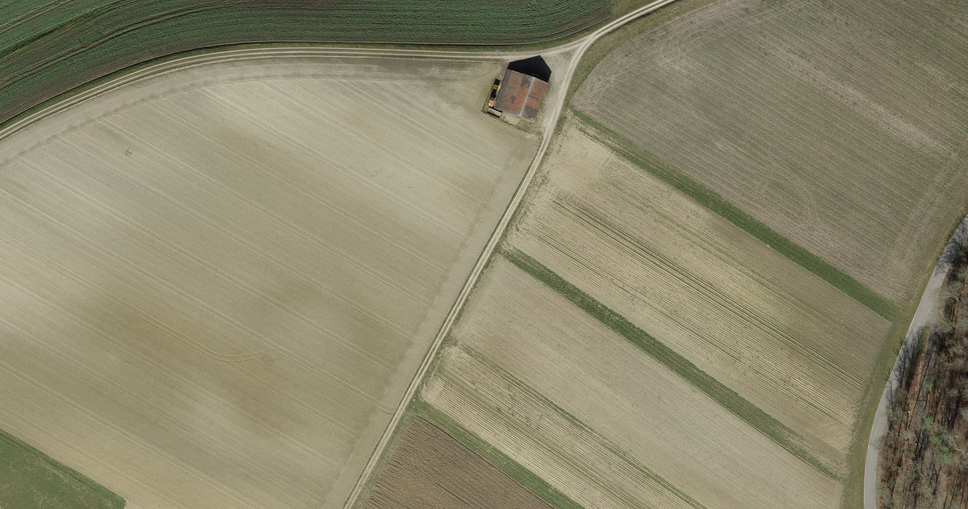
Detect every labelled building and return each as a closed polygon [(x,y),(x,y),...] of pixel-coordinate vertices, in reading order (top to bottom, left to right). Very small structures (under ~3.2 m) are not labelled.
[(549,84),(508,70),(494,109),(534,124),(549,84)]
